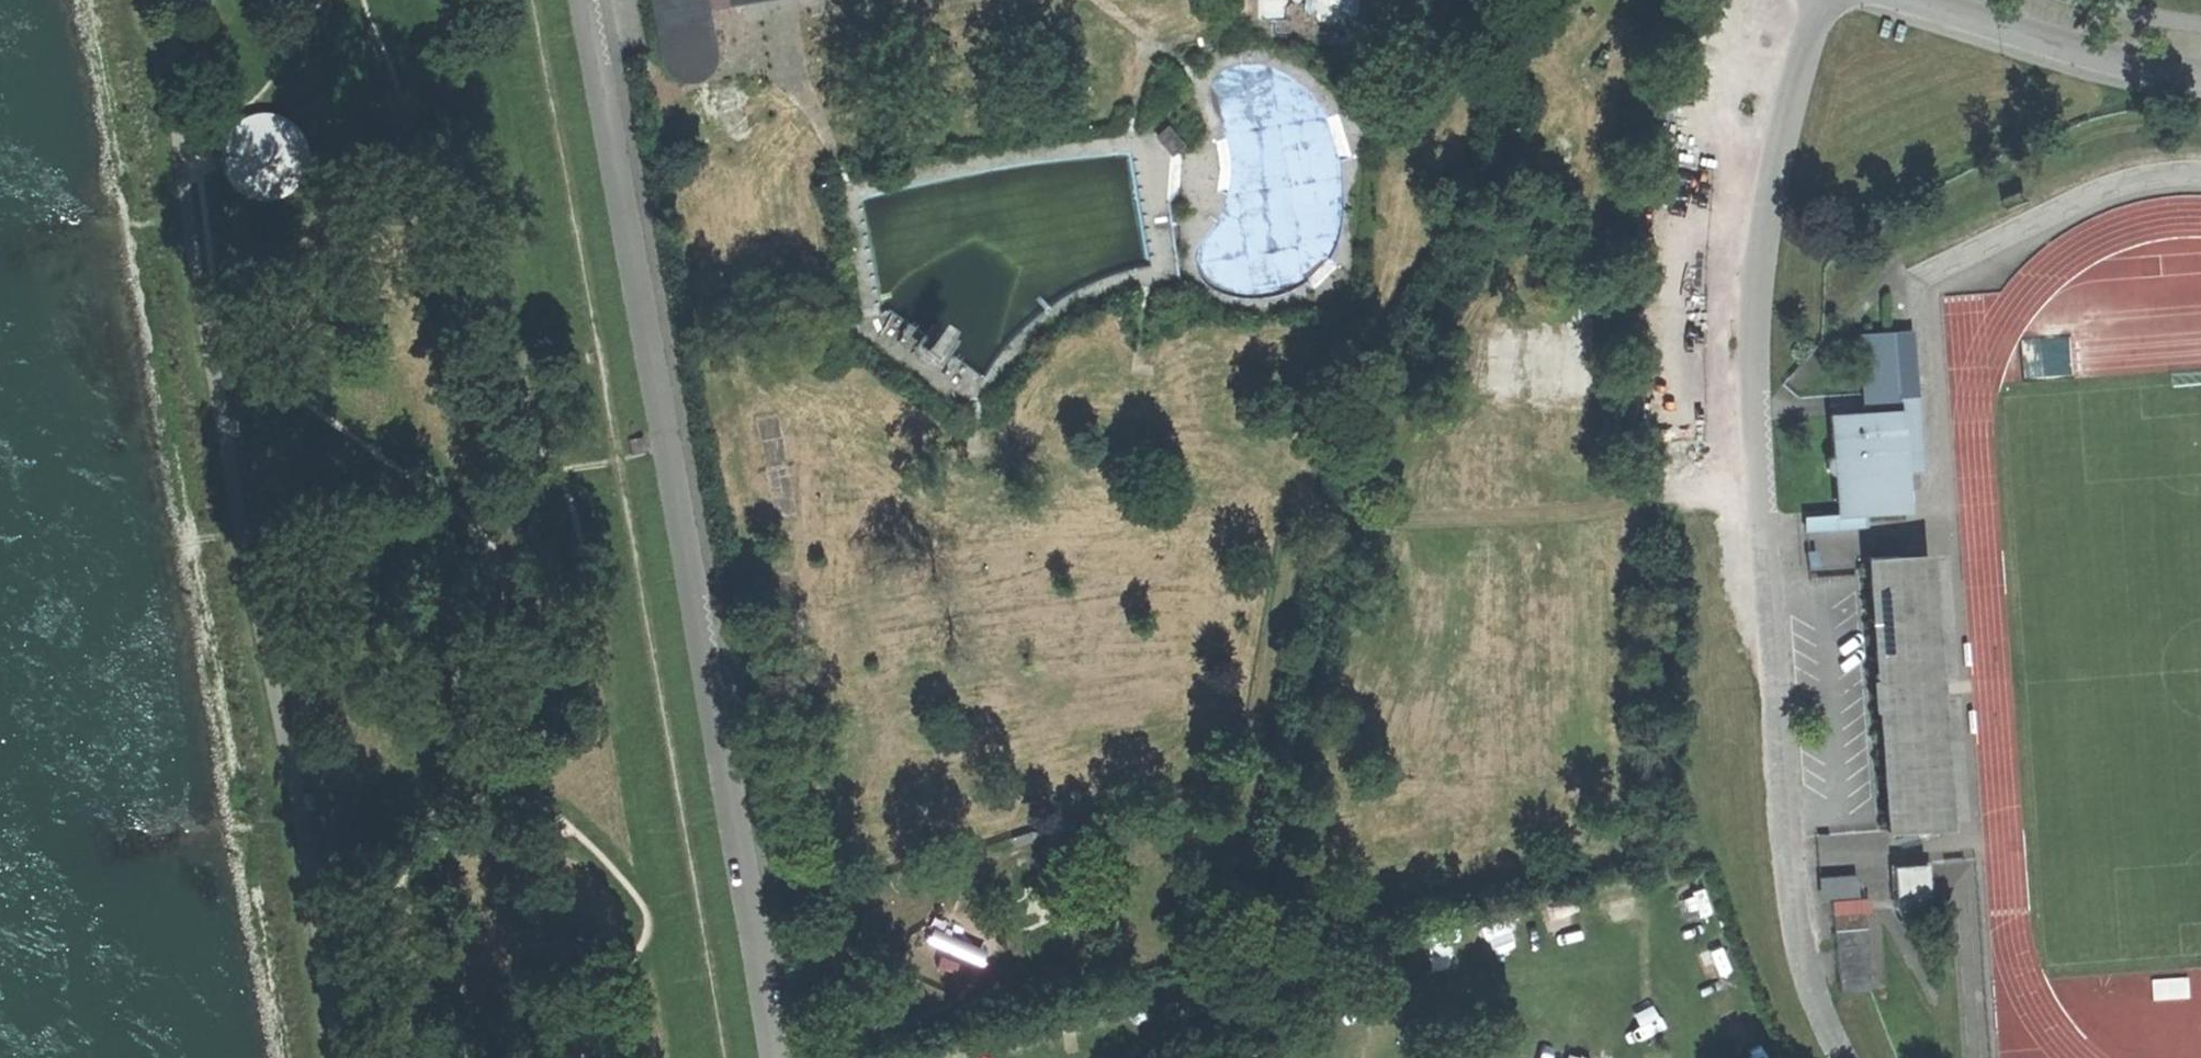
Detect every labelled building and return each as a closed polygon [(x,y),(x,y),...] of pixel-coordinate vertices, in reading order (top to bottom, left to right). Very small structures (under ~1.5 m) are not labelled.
[(665,67),(668,73),(672,77),(679,80),(686,81),(692,81),(697,78),(702,74),(707,67),(710,60),(702,11),(768,0),(654,0),(665,67)] [(269,206),(285,204),(300,197),(311,185),(318,170),(319,154),(315,138),(306,126),(295,117),(281,113),(266,112),(252,116),(240,125),(231,137),(226,150),(226,165),(230,179),(239,192),(253,202),(269,206)] [(1166,130),(1156,138),(1170,153),(1179,145),(1166,130)] [(1898,412),(1832,416),(1834,457),(1831,458),(1827,461),(1826,464),(1827,469),(1830,472),(1833,473),(1836,473),(1838,514),(1904,510),(1898,412)] [(1916,556),(1869,560),(1890,830),(1936,827),(1916,556)] [(1929,864),(1893,867),(1896,907),(1933,904),(1929,864)] [(1855,883),(1822,885),(1823,891),(1855,889),(1855,883)] [(1834,914),(1836,931),(1867,929),(1866,912),(1834,914)] [(1867,929),(1836,931),(1840,994),(1871,992),(1867,929)]
